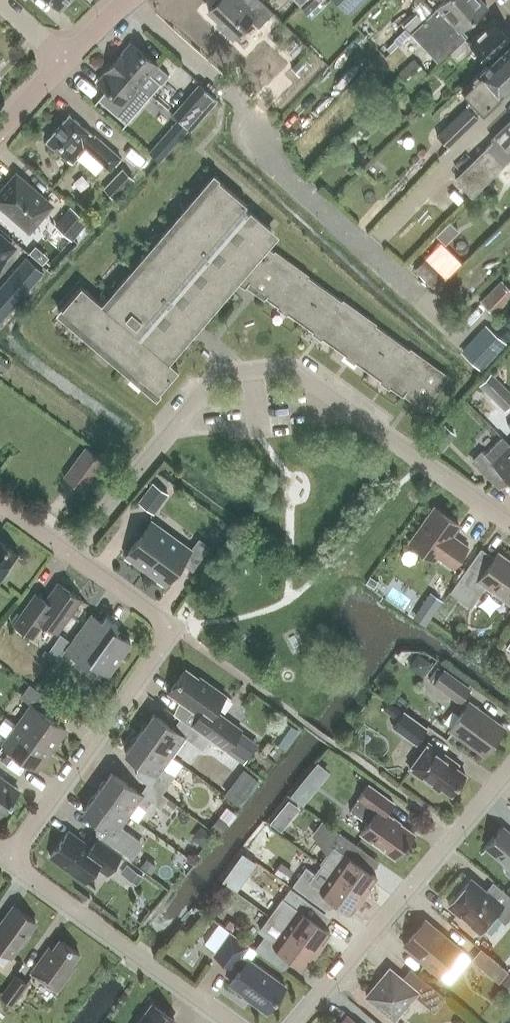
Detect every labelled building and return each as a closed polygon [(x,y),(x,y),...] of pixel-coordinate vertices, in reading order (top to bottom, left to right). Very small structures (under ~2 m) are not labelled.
[(60,9),(67,0),(50,0),(60,9)] [(273,11),(261,0),(218,0),(208,10),(219,21),(217,23),(231,37),(249,19),(258,27),(273,11)] [(350,12),(362,0),(339,0),(350,12)] [(461,29),(467,23),(446,0),(411,32),(440,63),(449,53),(465,38),(467,36),(461,29)] [(446,0),(467,23),(486,6),(480,0),(446,0)] [(402,22),(410,31),(422,20),(414,11),(402,22)] [(509,41),(509,38),(493,21),(478,35),(477,34),(468,42),(465,38),(449,53),(458,63),(474,49),(487,62),(509,41)] [(122,52),(114,62),(151,94),(160,83),(161,84),(169,75),(132,43),(123,53),(122,52)] [(509,85),(509,43),(463,88),(473,98),(467,104),(469,106),(439,135),(445,142),(442,145),(445,147),(477,116),(475,113),(481,108),(483,111),(509,85)] [(311,65),(303,57),(292,69),(300,76),(311,65)] [(427,73),(414,58),(398,72),(399,73),(412,86),(427,73)] [(151,94),(114,62),(106,71),(107,71),(98,82),(106,89),(98,99),(126,123),(151,94)] [(190,130),(216,99),(198,83),(172,114),(190,130)] [(109,169),(120,156),(95,134),(93,136),(69,115),(47,141),(72,162),(85,147),(109,169)] [(189,130),(178,120),(170,129),(181,139),(189,130)] [(477,156),(494,175),(509,159),(509,124),(477,156)] [(167,154),(156,144),(148,153),(159,163),(167,154)] [(354,148),(347,154),(356,165),(364,158),(354,148)] [(116,196),(133,178),(122,168),(106,187),(116,196)] [(16,175),(0,194),(0,203),(17,218),(15,219),(30,232),(42,218),(40,216),(50,205),(16,175)] [(164,357),(231,278),(245,288),(249,282),(267,295),(265,297),(402,396),(406,390),(425,404),(445,376),(409,349),(262,243),(272,231),(243,207),(246,204),(213,175),(186,207),(111,294),(112,294),(103,305),(81,286),(58,312),(155,395),(177,369),(164,357)] [(72,240),(88,221),(70,206),(54,224),(72,240)] [(13,247),(0,235),(0,264),(5,258),(4,257),(13,247)] [(427,256),(414,269),(433,289),(447,276),(427,256)] [(0,294),(0,323),(44,273),(29,261),(0,294)] [(509,298),(509,288),(502,280),(480,301),(494,314),(509,298)] [(509,339),(509,325),(504,319),(493,331),(506,343),(509,339)] [(482,371),(508,344),(506,343),(493,331),(489,327),(463,354),(482,371)] [(491,372),(479,384),(505,411),(509,405),(509,391),(491,372)] [(501,436),(474,464),(494,484),(504,474),(509,480),(509,445),(501,436)] [(502,436),(501,436),(509,445),(502,436)] [(83,491),(104,462),(85,448),(64,477),(83,491)] [(154,514),(169,494),(152,482),(138,501),(154,514)] [(459,525),(434,507),(410,542),(434,559),(437,555),(453,566),(467,547),(451,535),(459,525)] [(145,570),(170,535),(150,521),(125,555),(145,570)] [(165,584),(190,550),(170,535),(145,570),(165,584)] [(198,538),(192,546),(204,554),(210,546),(198,538)] [(0,542),(0,578),(17,554),(0,542)] [(497,552),(482,574),(469,565),(449,591),(470,607),(486,585),(509,602),(509,561),(497,552)] [(370,576),(366,582),(374,587),(378,582),(370,576)] [(81,599),(57,583),(37,611),(27,604),(14,623),(32,637),(43,622),(57,632),(81,599)] [(429,592),(420,605),(432,614),(441,601),(429,592)] [(108,673),(130,642),(114,630),(117,625),(105,617),(91,637),(80,629),(65,650),(88,666),(91,661),(108,673)] [(70,642),(60,635),(53,644),(63,651),(70,642)] [(415,666),(429,672),(436,658),(422,651),(415,666)] [(471,687),(437,665),(429,677),(434,681),(433,683),(459,703),(471,687)] [(225,695),(200,677),(198,678),(185,669),(168,692),(200,715),(193,724),(226,749),(231,742),(240,729),(214,710),(225,695)] [(66,729),(41,711),(50,699),(29,684),(20,696),(31,704),(17,724),(51,749),(66,729)] [(426,728),(404,712),(389,701),(384,709),(398,719),(393,726),(416,743),(426,728)] [(484,754),(503,727),(469,702),(450,729),(484,754)] [(209,739),(200,733),(180,718),(173,728),(153,713),(139,733),(171,756),(184,737),(202,750),(209,739)] [(284,748),(297,730),(286,721),(272,739),(284,748)] [(51,749),(17,724),(2,744),(37,769),(51,749)] [(139,733),(125,752),(148,769),(141,779),(147,783),(161,794),(174,775),(163,767),(171,756),(139,733)] [(231,742),(226,749),(244,762),(249,755),(231,742)] [(428,743),(410,769),(439,790),(441,786),(451,793),(465,774),(455,767),(457,764),(428,743)] [(243,768),(224,794),(227,796),(240,805),(259,780),(243,768)] [(168,798),(161,794),(147,783),(140,793),(111,772),(97,791),(129,814),(136,803),(145,809),(151,801),(160,808),(168,798)] [(18,789),(0,776),(0,813),(18,789)] [(292,796),(303,804),(316,788),(305,780),(292,796)] [(360,833),(394,858),(403,845),(406,847),(408,844),(407,843),(414,834),(385,813),(393,802),(368,784),(350,810),(368,823),(360,833)] [(120,826),(129,814),(97,791),(83,811),(110,831),(103,840),(126,857),(136,843),(135,836),(120,826)] [(281,830),(288,820),(278,813),(271,823),(281,830)] [(219,835),(227,825),(218,818),(210,828),(219,835)] [(318,835),(330,844),(334,847),(328,855),(321,864),(364,895),(376,877),(357,863),(366,851),(339,832),(327,823),(318,835)] [(192,836),(204,844),(211,834),(199,826),(192,836)] [(504,827),(485,848),(505,865),(504,866),(505,872),(509,876),(509,832),(504,827)] [(107,873),(121,854),(97,837),(91,846),(68,830),(50,856),(85,882),(97,865),(107,873)] [(245,877),(258,883),(267,862),(255,857),(245,877)] [(140,867),(150,874),(155,868),(145,861),(140,867)] [(274,872),(283,879),(290,869),(281,862),(274,872)] [(364,895),(321,864),(314,873),(306,867),(292,885),(307,896),(315,886),(351,912),(364,895)] [(120,873),(136,885),(142,878),(126,866),(120,873)] [(505,923),(509,917),(509,896),(493,881),(484,891),(470,879),(449,904),(480,931),(494,914),(505,923)] [(303,913),(310,903),(290,888),(270,916),(317,950),(330,932),(303,913)] [(35,922),(13,906),(0,923),(0,948),(11,956),(19,944),(22,946),(28,937),(26,935),(35,922)] [(317,950),(270,916),(259,931),(265,935),(255,949),(266,957),(274,945),(304,967),(317,950)] [(229,920),(224,927),(231,932),(236,925),(229,920)] [(461,950),(425,920),(404,945),(440,975),(461,950)] [(247,946),(229,933),(214,954),(232,967),(233,965),(240,970),(230,984),(252,1000),(251,1001),(266,1012),(285,986),(247,959),(247,960),(240,955),(247,946)] [(71,964),(79,953),(59,939),(52,949),(49,946),(31,972),(57,990),(74,967),(71,964)] [(508,972),(481,948),(472,959),(499,982),(508,972)] [(394,1019),(417,992),(436,1008),(446,998),(410,968),(402,979),(389,968),(366,996),(394,1019)] [(28,984),(15,974),(0,994),(0,997),(12,1006),(28,984)] [(509,974),(502,984),(509,990),(509,974)] [(175,1022),(151,1005),(138,1022),(174,1022),(175,1022)]
